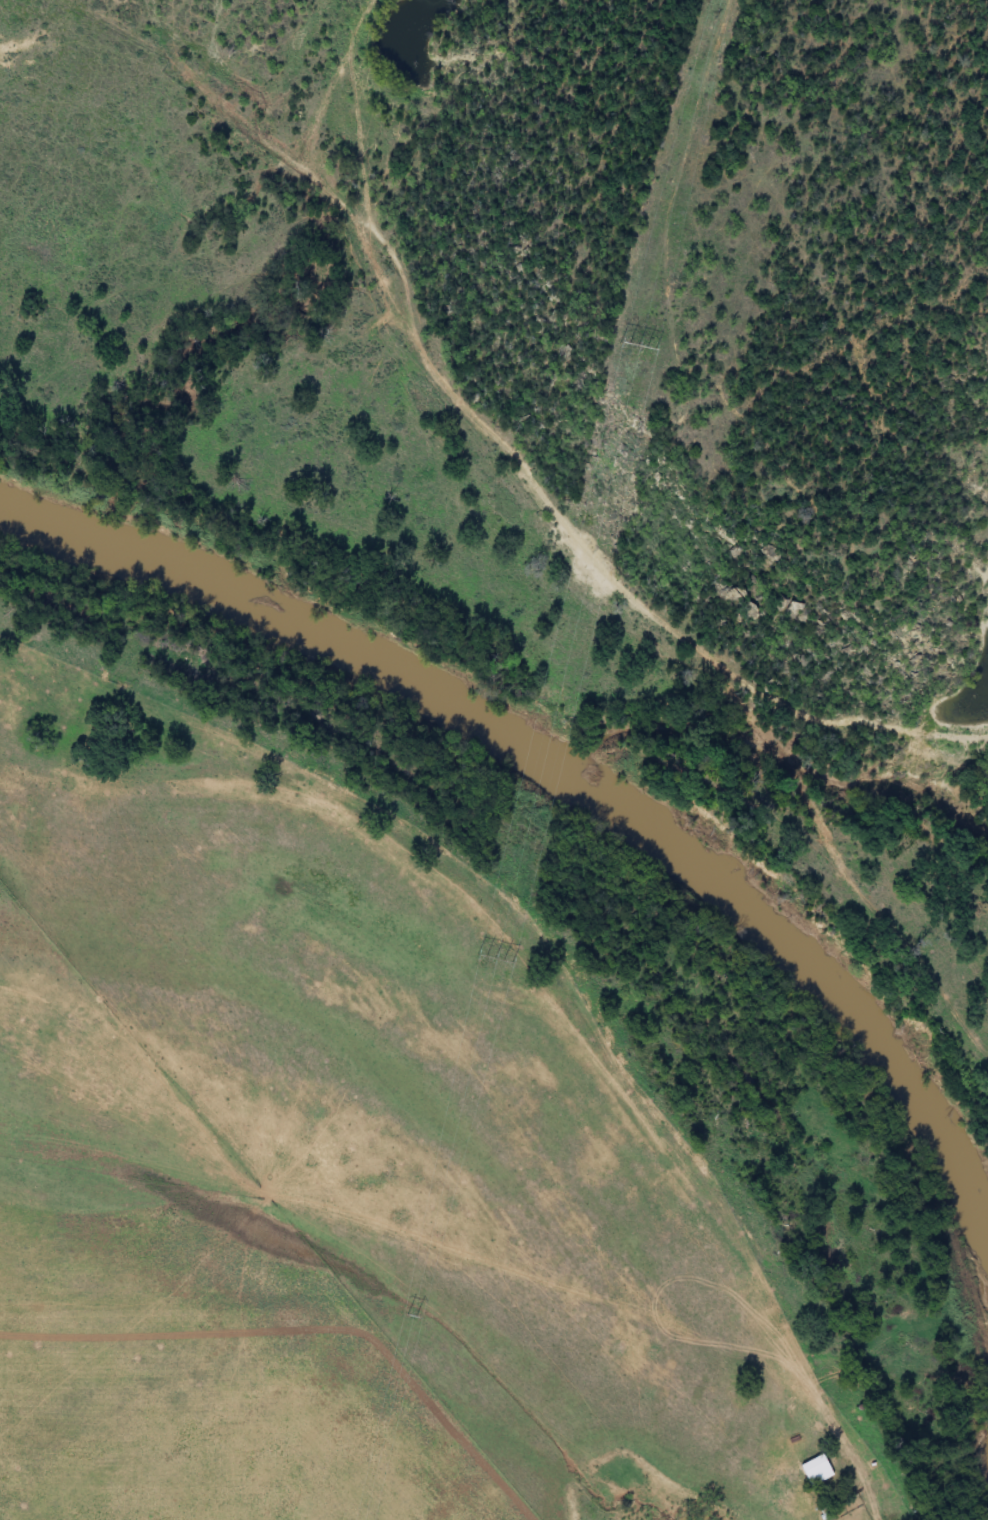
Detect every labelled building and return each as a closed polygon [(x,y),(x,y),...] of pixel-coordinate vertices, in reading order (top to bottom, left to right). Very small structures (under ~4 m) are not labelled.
[(797,1466),(808,1487),(830,1476),(820,1455),(797,1466)]
